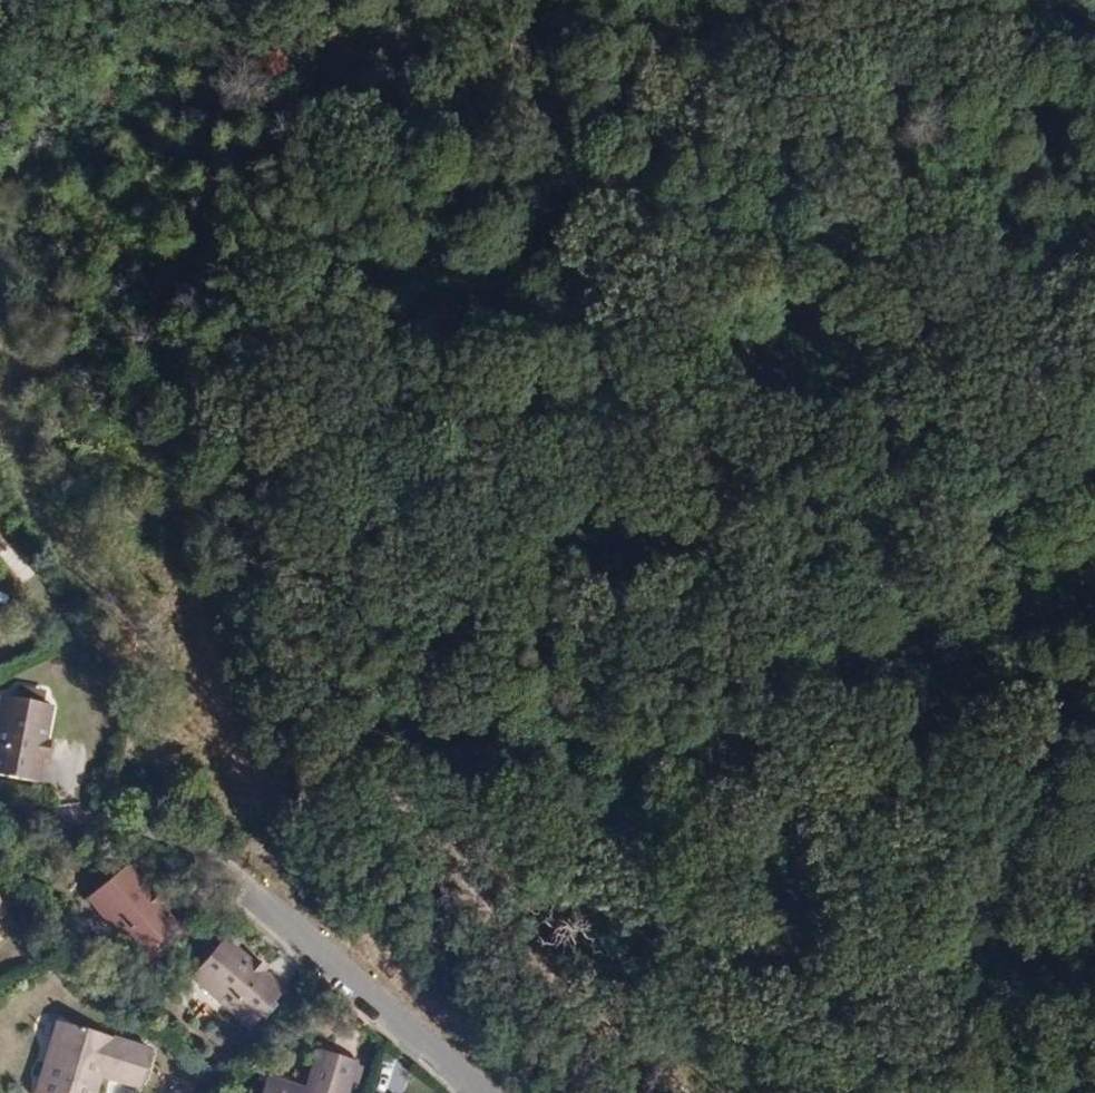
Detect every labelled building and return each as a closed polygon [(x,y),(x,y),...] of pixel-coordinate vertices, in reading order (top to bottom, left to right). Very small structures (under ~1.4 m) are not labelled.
[(38,688),(19,685),(16,697),(0,695),(0,696),(0,772),(36,779),(40,754),(43,738),(49,704),(43,703),(35,701),(38,688)] [(45,690),(38,688),(35,701),(43,703),(45,690)] [(43,738),(40,754),(46,756),(49,739),(43,738)] [(158,900),(146,885),(125,860),(88,891),(138,952),(142,949),(148,956),(159,947),(153,940),(161,934),(167,941),(179,931),(174,924),(176,922),(158,900)] [(146,885),(158,900),(163,895),(151,881),(146,885)] [(153,940),(159,947),(167,941),(161,934),(153,940)] [(263,969),(251,958),(225,935),(218,943),(211,936),(200,949),(208,955),(194,972),(251,1024),(282,987),(263,969)] [(251,958),(263,969),(269,963),(256,952),(251,958)] [(61,1019),(56,1036),(59,1037),(65,1020),(61,1019)] [(101,1073),(104,1064),(142,1077),(151,1049),(65,1020),(59,1037),(56,1036),(37,1092),(95,1092),(101,1073)] [(315,1091),(328,1051),(320,1048),(306,1088),(315,1091)] [(357,1060),(328,1051),(315,1091),(306,1088),(267,1074),(261,1092),(346,1092),(357,1060)] [(139,1085),(142,1077),(104,1064),(101,1073),(139,1085)]
